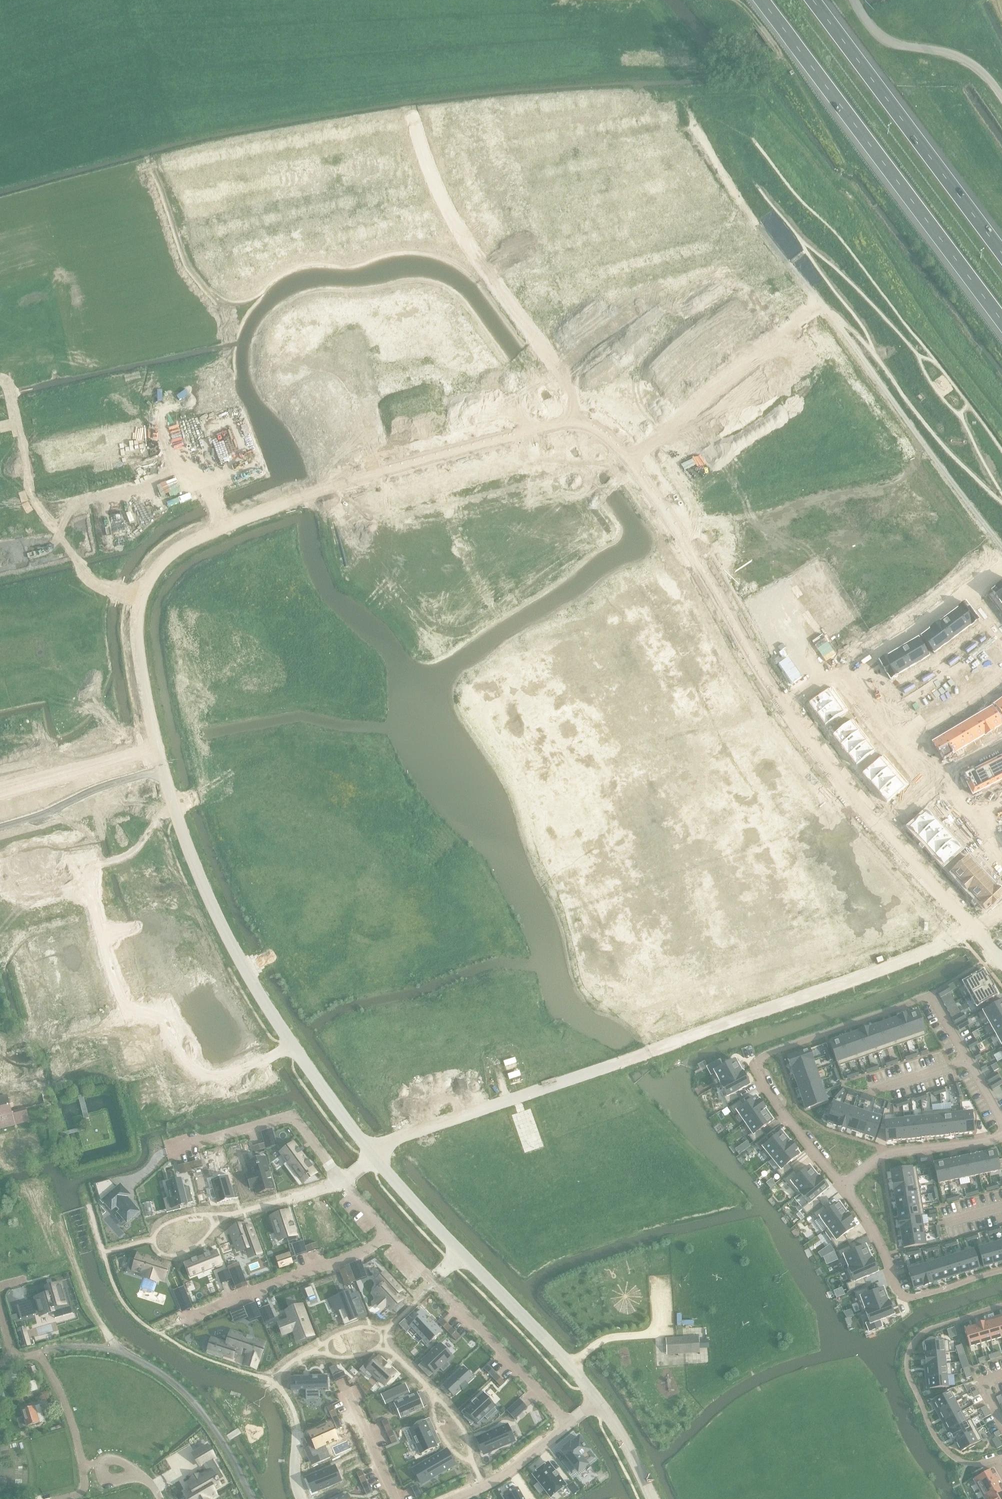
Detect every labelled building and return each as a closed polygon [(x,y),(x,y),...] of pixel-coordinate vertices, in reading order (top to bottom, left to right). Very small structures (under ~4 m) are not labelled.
[(988,596),(994,605),(1001,599),(1001,585),(988,596)] [(965,603),(956,610),(969,627),(978,620),(965,603)] [(956,611),(948,617),(960,634),(969,627),(956,610),(956,611)] [(939,623),(952,640),(960,634),(948,617),(939,623)] [(939,623),(930,630),(943,647),(952,640),(939,623)] [(930,631),(921,637),(934,654),(943,647),(930,630),(930,631)] [(918,639),(908,645),(919,663),(929,657),(918,639)] [(908,645),(899,651),(909,668),(919,663),(908,645)] [(890,656),(889,656),(900,674),(909,668),(899,651),(890,656)] [(889,656),(879,662),(890,680),(900,674),(889,656)] [(852,669),(841,674),(844,680),(855,675),(852,669)] [(832,687),(808,704),(816,716),(840,699),(832,687)] [(869,693),(860,701),(863,706),(873,699),(869,693)] [(840,699),(816,716),(817,716),(825,727),(848,711),(840,699)] [(873,699),(863,706),(867,711),(877,704),(873,699)] [(983,713),(993,731),(994,731),(994,730),(1001,725),(991,708),(983,713)] [(983,713),(975,718),(985,736),(993,731),(983,713)] [(975,718),(966,723),(977,740),(985,736),(975,718)] [(852,720),(832,736),(840,746),(839,746),(840,747),(861,730),(852,720)] [(966,723),(958,728),(968,745),(977,740),(966,723)] [(958,728),(950,733),(960,750),(968,745),(958,728)] [(861,730),(840,747),(847,757),(868,740),(861,730)] [(897,730),(888,738),(892,743),(902,735),(897,730)] [(950,733),(942,738),(952,756),(953,756),(952,755),(960,750),(950,733)] [(902,735),(892,743),(896,748),(906,740),(902,735)] [(942,738),(933,743),(938,753),(939,754),(943,761),(952,756),(942,738)] [(868,740),(847,757),(848,757),(856,767),(875,752),(867,742),(869,741),(868,740)] [(881,757),(861,775),(870,784),(892,765),(883,755),(881,757)] [(993,762),(1001,780),(1001,757),(993,762)] [(983,766),(993,785),(1001,780),(993,762),(983,766)] [(892,765),(870,784),(870,785),(871,785),(878,793),(878,794),(900,775),(892,765)] [(973,770),(983,790),(993,785),(983,766),(974,771),(973,770)] [(924,767),(915,776),(920,781),(929,772),(925,768),(924,767)] [(973,771),(963,776),(973,795),(983,790),(973,770),(972,770),(973,771)] [(900,775),(878,794),(880,796),(887,804),(889,802),(909,785),(900,775)] [(943,789),(934,798),(939,803),(948,794),(944,789),(943,789)] [(928,810),(909,828),(918,838),(937,820),(928,810)] [(937,820),(918,838),(927,847),(946,829),(937,820)] [(839,822),(825,835),(832,844),(846,831),(839,822)] [(984,827),(975,835),(980,840),(988,832),(984,827)] [(946,829),(927,847),(935,856),(934,856),(935,857),(954,839),(946,829)] [(846,831),(832,844),(840,852),(854,839),(846,831)] [(988,832),(980,840),(984,845),(993,837),(988,832)] [(954,839),(935,857),(944,866),(963,848),(954,839)] [(863,847),(849,860),(856,868),(870,855),(863,847)] [(38,895),(9,903),(19,940),(49,933),(47,926),(80,917),(76,903),(115,893),(104,848),(59,860),(61,867),(32,874),(38,895)] [(803,850),(794,853),(800,871),(810,868),(803,850)] [(794,853),(785,856),(791,874),(800,871),(794,853)] [(870,855),(856,868),(864,876),(878,863),(870,855)] [(785,856),(775,860),(781,878),(791,874),(785,856)] [(968,857),(951,874),(960,883),(959,883),(960,884),(978,867),(968,857)] [(775,860),(766,863),(772,881),(781,878),(775,860)] [(766,863),(756,866),(762,884),(772,881),(766,863)] [(878,863),(864,876),(871,884),(885,871),(878,863)] [(756,866),(747,869),(753,887),(762,884),(756,866)] [(978,867),(960,884),(968,893),(986,876),(978,867)] [(885,871),(871,884),(879,892),(893,879),(885,871)] [(986,876),(968,893),(969,893),(977,901),(976,902),(977,902),(997,884),(996,883),(994,885),(986,876)] [(726,879),(716,882),(722,900),(732,897),(726,879)] [(893,879),(879,892),(886,900),(900,887),(893,879)] [(716,882),(707,885),(713,903),(722,900),(716,882)] [(977,902),(986,912),(1001,897),(1001,890),(997,884),(977,902)] [(707,885),(697,888),(704,906),(713,903),(707,885)] [(697,888),(688,892),(694,910),(704,906),(697,888)] [(688,892),(679,895),(685,913),(694,910),(688,892)] [(909,895),(895,908),(902,916),(916,903),(909,895)] [(654,898),(634,907),(639,918),(659,909),(654,898)] [(916,903),(902,916),(910,925),(924,912),(916,903)] [(634,907),(617,914),(635,957),(640,970),(643,969),(663,1018),(692,1005),(692,1007),(710,1000),(700,978),(695,981),(689,969),(683,972),(670,942),(652,950),(648,939),(643,928),(639,918),(634,907)] [(659,909),(639,918),(643,928),(663,920),(659,909)] [(663,920),(643,928),(648,939),(668,930),(663,920)] [(857,929),(848,933),(854,951),(863,947),(857,929)] [(668,930),(648,939),(652,950),(670,942),(673,941),(668,930)] [(848,933),(838,936),(844,954),(854,951),(848,933)] [(838,936),(829,939),(835,957),(844,954),(838,936)] [(829,939),(819,942),(826,960),(835,957),(829,939)] [(819,942),(810,946),(816,964),(826,960),(819,942)] [(810,946),(801,949),(807,967),(816,964),(810,946)] [(790,954),(781,957),(787,975),(797,972),(790,954)] [(781,957),(772,960),(778,978),(787,975),(781,957)] [(772,960),(762,963),(768,981),(778,978),(772,960)] [(762,963),(753,966),(759,985),(768,981),(762,963)] [(753,966),(743,970),(750,988),(759,985),(753,966)] [(743,970),(734,973),(740,991),(750,988),(743,970)] [(973,977),(962,983),(970,995),(991,983),(988,978),(987,978),(983,971),(973,977)] [(734,973),(724,976),(731,994),(740,991),(734,973)] [(991,983),(970,995),(977,1008),(987,1002),(997,996),(993,989),(994,988),(991,983)] [(948,986),(937,992),(940,998),(941,998),(949,993),(951,992),(948,986)] [(983,1012),(989,1023),(1001,1016),(1001,1001),(983,1012)] [(918,1011),(907,1015),(916,1039),(926,1036),(918,1011)] [(953,1019),(952,1019),(956,1025),(966,1019),(963,1013),(961,1014),(953,1019)] [(901,1017),(898,1018),(906,1043),(916,1039),(907,1015),(901,1017)] [(989,1023),(996,1034),(1001,1031),(1001,1016),(989,1023)] [(898,1018),(888,1022),(897,1046),(906,1043),(898,1018)] [(966,1019),(956,1025),(959,1030),(967,1026),(969,1025),(966,1019)] [(888,1022),(879,1025),(887,1049),(897,1046),(888,1022)] [(879,1025),(869,1028),(877,1053),(887,1049),(879,1025)] [(869,1028),(859,1032),(868,1056),(877,1053),(869,1028)] [(859,1032),(850,1035),(858,1059),(868,1056),(859,1032)] [(850,1035),(840,1038),(849,1063),(858,1059),(850,1035)] [(840,1038),(830,1042),(838,1066),(849,1063),(840,1038)] [(809,1049),(787,1057),(791,1068),(813,1060),(809,1049)] [(709,1067),(707,1068),(711,1075),(715,1073),(721,1084),(720,1084),(743,1073),(742,1072),(735,1060),(722,1067),(720,1062),(719,1061),(709,1067)] [(813,1060),(791,1068),(792,1068),(795,1078),(816,1071),(812,1061),(813,1061),(813,1060)] [(816,1071),(795,1078),(799,1088),(820,1081),(816,1071)] [(743,1073),(720,1084),(727,1096),(723,1098),(727,1104),(739,1098),(736,1092),(749,1085),(743,1073)] [(996,1073),(986,1079),(989,1084),(1000,1078),(996,1073)] [(989,1084),(992,1090),(1001,1084),(1001,1083),(1000,1078),(989,1084)] [(820,1081),(799,1088),(802,1098),(823,1091),(820,1081)] [(823,1091),(802,1098),(806,1109),(827,1102),(823,1091)] [(26,1108),(11,1112),(7,1096),(0,1098),(0,1129),(29,1121),(26,1108)] [(740,1100),(729,1108),(734,1114),(737,1112),(745,1123),(765,1109),(759,1101),(756,1097),(744,1106),(740,1100)] [(834,1103),(828,1123),(830,1123),(837,1126),(839,1121),(844,1106),(834,1103)] [(839,1121),(837,1126),(846,1129),(850,1118),(853,1109),(844,1106),(839,1121)] [(765,1109),(745,1123),(752,1133),(749,1136),(753,1142),(764,1134),(761,1129),(773,1121),(765,1109)] [(846,1129),(847,1129),(855,1132),(861,1114),(862,1111),(853,1109),(850,1118),(846,1129)] [(951,1109),(942,1110),(944,1136),(950,1135),(954,1135),(951,1109)] [(952,1109),(951,1109),(954,1135),(959,1134),(963,1134),(961,1113),(952,1114),(952,1109)] [(942,1110),(932,1111),(933,1116),(935,1137),(944,1136),(942,1110)] [(861,1114),(855,1132),(865,1135),(871,1114),(872,1112),(871,1112),(871,1114),(866,1113),(862,1111),(861,1114)] [(932,1111),(923,1112),(925,1138),(930,1137),(935,1137),(933,1116),(932,1111)] [(871,1114),(865,1135),(875,1138),(882,1115),(872,1112),(871,1114)] [(923,1117),(914,1118),(916,1139),(921,1138),(925,1138),(923,1112),(922,1112),(923,1117)] [(972,1112),(961,1113),(963,1134),(974,1132),(972,1112)] [(914,1118),(904,1119),(906,1140),(916,1139),(914,1118)] [(904,1119),(894,1120),(897,1141),(901,1140),(906,1140),(904,1119)] [(894,1120),(884,1121),(887,1142),(892,1141),(893,1141),(897,1141),(894,1120)] [(766,1136),(755,1145),(760,1151),(763,1148),(772,1158),(791,1143),(790,1143),(781,1132),(770,1141),(766,1136)] [(276,1140),(264,1143),(266,1149),(277,1146),(276,1140)] [(747,1141),(740,1146),(744,1151),(748,1148),(749,1147),(750,1147),(747,1141)] [(257,1145),(253,1147),(254,1153),(266,1149),(264,1143),(257,1145)] [(293,1143),(280,1153),(285,1159),(301,1180),(306,1176),(309,1175),(308,1174),(314,1170),(311,1167),(313,1167),(308,1160),(307,1161),(293,1143)] [(791,1143),(772,1158),(780,1169),(777,1171),(781,1177),(792,1169),(788,1164),(799,1155),(796,1151),(797,1151),(791,1143)] [(995,1151),(985,1153),(989,1173),(999,1171),(995,1151)] [(979,1154),(975,1155),(979,1175),(989,1173),(985,1153),(980,1154),(979,1154)] [(970,1156),(965,1157),(969,1177),(979,1175),(975,1155),(970,1156)] [(960,1158),(955,1159),(959,1179),(969,1177),(965,1157),(960,1158)] [(950,1160),(945,1161),(949,1181),(959,1179),(955,1159),(950,1160)] [(201,1160),(189,1163),(191,1169),(202,1166),(201,1160)] [(945,1161),(934,1163),(938,1184),(949,1181),(945,1161)] [(189,1163),(178,1166),(179,1172),(191,1169),(189,1163)] [(253,1175),(247,1176),(251,1187),(256,1186),(258,1193),(273,1189),(265,1163),(250,1167),(253,1175)] [(794,1171),(784,1180),(797,1196),(819,1177),(809,1167),(798,1176),(794,1171)] [(916,1167),(891,1171),(892,1181),(918,1177),(916,1167)] [(214,1190),(209,1191),(212,1200),(216,1198),(218,1204),(234,1199),(228,1176),(211,1180),(213,1187),(214,1190)] [(819,1177),(797,1196),(800,1194),(808,1204),(802,1209),(807,1215),(821,1203),(817,1199),(829,1189),(819,1177)] [(918,1177),(892,1181),(894,1191),(919,1186),(918,1177)] [(109,1180),(96,1184),(100,1200),(104,1204),(105,1202),(112,1209),(115,1206),(122,1213),(121,1214),(127,1222),(138,1213),(132,1205),(133,1204),(120,1187),(117,1190),(109,1180)] [(178,1181),(167,1184),(172,1208),(193,1203),(189,1187),(183,1188),(181,1181),(178,1182),(178,1181)] [(919,1186),(894,1191),(896,1200),(921,1196),(919,1186)] [(921,1196),(896,1200),(897,1210),(923,1205),(921,1196)] [(323,1203),(299,1211),(303,1225),(318,1220),(321,1231),(330,1228),(327,1217),(328,1217),(323,1203)] [(823,1206),(812,1214),(817,1220),(815,1222),(822,1232),(824,1231),(848,1215),(847,1214),(839,1203),(827,1212),(823,1206)] [(923,1205),(897,1210),(899,1219),(924,1215),(923,1205)] [(288,1211),(271,1216),(279,1241),(296,1235),(288,1211)] [(848,1215),(824,1231),(836,1248),(847,1240),(844,1235),(856,1227),(853,1223),(848,1215)] [(924,1215),(899,1219),(900,1228),(923,1225),(922,1216),(924,1215)] [(234,1230),(231,1231),(237,1251),(246,1248),(247,1252),(259,1248),(252,1228),(248,1229),(247,1229),(246,1225),(243,1226),(242,1225),(233,1228),(234,1230)] [(923,1225),(900,1228),(902,1238),(925,1234),(923,1225)] [(925,1234),(902,1238),(904,1248),(927,1244),(925,1234)] [(338,1240),(341,1247),(352,1242),(349,1235),(338,1240)] [(303,1241),(292,1244),(296,1256),(307,1252),(303,1241)] [(317,1243),(305,1246),(307,1252),(319,1248),(317,1243)] [(988,1246),(993,1264),(1001,1262),(1001,1260),(997,1243),(988,1246)] [(850,1246),(837,1251),(840,1258),(844,1257),(849,1268),(845,1270),(872,1259),(871,1258),(871,1259),(865,1246),(852,1252),(850,1246)] [(988,1246),(978,1248),(983,1267),(993,1264),(988,1246)] [(973,1250),(963,1253),(969,1271),(979,1268),(973,1250)] [(216,1251),(185,1263),(190,1277),(222,1265),(216,1251)] [(834,1251),(823,1257),(826,1265),(838,1260),(834,1251)] [(963,1253),(954,1256),(960,1274),(969,1271),(963,1253)] [(130,1260),(126,1273),(135,1275),(136,1271),(145,1274),(143,1278),(157,1282),(158,1278),(165,1280),(169,1265),(158,1261),(158,1260),(155,1259),(155,1260),(138,1255),(136,1261),(130,1260)] [(954,1256),(945,1259),(951,1277),(960,1274),(954,1256)] [(872,1259),(845,1270),(850,1282),(851,1283),(846,1285),(849,1291),(866,1284),(864,1278),(877,1272),(872,1259)] [(945,1259),(936,1262),(942,1280),(951,1277),(945,1259)] [(227,1267),(230,1273),(232,1279),(244,1275),(239,1262),(227,1267)] [(936,1262),(927,1264),(932,1283),(942,1280),(936,1262)] [(927,1264),(918,1267),(923,1286),(933,1283),(932,1283),(927,1264)] [(918,1267),(908,1270),(914,1289),(923,1286),(918,1267)] [(365,1271),(354,1276),(356,1281),(367,1277),(365,1271)] [(230,1273),(219,1278),(221,1283),(232,1279),(230,1273)] [(379,1288),(375,1293),(380,1299),(377,1302),(383,1308),(386,1305),(391,1310),(402,1300),(395,1293),(400,1289),(385,1273),(377,1280),(382,1285),(381,1287),(380,1286),(379,1288)] [(354,1276),(342,1280),(345,1286),(356,1281),(354,1276)] [(51,1298),(39,1301),(44,1319),(75,1311),(70,1292),(67,1293),(65,1287),(50,1291),(51,1298)] [(184,1287),(173,1291),(178,1302),(189,1298),(184,1287)] [(867,1288),(854,1293),(862,1312),(889,1302),(888,1301),(883,1288),(869,1294),(867,1288)] [(841,1289),(834,1292),(837,1298),(841,1296),(844,1295),(841,1289)] [(161,1293),(157,1303),(164,1305),(167,1295),(161,1293)] [(342,1295),(332,1299),(337,1311),(338,1310),(339,1312),(342,1318),(342,1319),(349,1316),(351,1320),(365,1315),(357,1294),(349,1297),(348,1293),(342,1295)] [(255,1302),(244,1307),(250,1322),(261,1317),(255,1302)] [(889,1302),(862,1312),(865,1311),(870,1323),(867,1324),(866,1324),(869,1332),(882,1327),(880,1323),(880,1321),(885,1318),(894,1315),(893,1313),(889,1302)] [(269,1305),(258,1310),(261,1315),(272,1311),(269,1305)] [(289,1320),(283,1322),(288,1333),(293,1331),(297,1338),(312,1333),(302,1306),(286,1311),(289,1320)] [(851,1309),(843,1313),(846,1318),(853,1315),(851,1309)] [(422,1311),(408,1324),(423,1339),(421,1341),(426,1346),(428,1344),(440,1333),(436,1329),(437,1327),(433,1322),(429,1318),(422,1311)] [(443,1319),(439,1324),(447,1332),(452,1328),(443,1319)] [(986,1323),(985,1323),(990,1341),(1001,1338),(996,1320),(986,1323)] [(985,1322),(975,1325),(975,1326),(980,1344),(990,1341),(985,1323),(985,1322)] [(975,1326),(964,1329),(969,1347),(980,1344),(975,1326)] [(452,1328),(447,1332),(456,1341),(460,1336),(452,1328)] [(26,1329),(18,1331),(22,1347),(30,1345),(26,1329)] [(218,1341),(214,1352),(233,1359),(235,1352),(247,1356),(245,1363),(256,1366),(258,1360),(260,1360),(266,1344),(230,1332),(226,1344),(218,1341)] [(698,1337),(666,1339),(667,1347),(667,1355),(677,1354),(699,1353),(698,1337)] [(933,1342),(925,1343),(926,1354),(926,1355),(949,1352),(948,1341),(940,1342),(940,1340),(933,1341),(933,1342)] [(422,1361),(434,1374),(440,1368),(443,1372),(450,1365),(447,1362),(452,1356),(440,1344),(422,1361)] [(926,1355),(925,1355),(926,1366),(927,1366),(951,1364),(951,1363),(946,1364),(945,1353),(950,1353),(949,1352),(926,1355)] [(378,1357),(367,1369),(373,1375),(372,1376),(378,1382),(379,1380),(385,1385),(396,1374),(391,1369),(391,1368),(384,1362),(378,1357)] [(951,1364),(927,1366),(928,1377),(952,1375),(951,1364)] [(488,1365),(484,1369),(492,1378),(496,1374),(488,1365)] [(39,1380),(34,1366),(21,1370),(26,1384),(39,1380)] [(463,1367),(446,1385),(456,1396),(461,1390),(463,1392),(469,1386),(467,1384),(474,1378),(463,1367)] [(344,1371),(333,1376),(335,1382),(346,1377),(344,1371)] [(496,1374),(492,1378),(500,1387),(505,1382),(496,1374)] [(952,1375),(928,1377),(929,1389),(948,1387),(947,1376),(952,1375)] [(328,1376),(290,1377),(291,1391),(297,1390),(306,1390),(306,1399),(319,1399),(319,1389),(328,1389),(328,1376)] [(405,1385),(389,1392),(393,1400),(394,1400),(395,1403),(394,1404),(400,1418),(422,1408),(416,1394),(409,1397),(408,1394),(409,1393),(405,1385)] [(950,1392),(934,1401),(939,1411),(956,1402),(950,1392)] [(483,1393),(464,1411),(476,1424),(484,1417),(487,1420),(497,1411),(494,1408),(495,1406),(483,1393)] [(519,1399),(506,1411),(514,1420),(527,1407),(519,1399)] [(956,1402),(939,1411),(945,1421),(961,1412),(956,1402)] [(178,1404),(169,1412),(172,1416),(181,1408),(178,1404)] [(332,1405),(327,1407),(332,1418),(337,1416),(332,1405)] [(45,1421),(40,1406),(34,1407),(23,1411),(28,1427),(39,1423),(45,1421)] [(961,1412),(945,1421),(950,1431),(949,1431),(949,1432),(971,1420),(970,1420),(966,1422),(961,1412)] [(337,1416),(332,1418),(337,1429),(342,1427),(337,1416)] [(387,1419),(382,1422),(387,1433),(392,1430),(387,1419)] [(971,1420),(949,1432),(954,1442),(976,1430),(971,1420)] [(410,1430),(407,1432),(411,1441),(414,1440),(420,1454),(437,1447),(426,1423),(410,1430)] [(314,1446),(309,1448),(313,1458),(327,1452),(324,1446),(337,1440),(330,1424),(309,1433),(311,1439),(310,1439),(312,1442),(312,1441),(314,1446)] [(507,1426),(482,1437),(488,1452),(514,1441),(507,1426)] [(392,1430),(387,1433),(392,1444),(397,1441),(392,1430)] [(976,1430),(954,1442),(955,1442),(956,1441),(961,1451),(968,1448),(969,1449),(975,1446),(974,1444),(982,1440),(976,1430)] [(565,1450),(562,1452),(568,1458),(563,1462),(572,1473),(577,1470),(578,1472),(587,1465),(587,1464),(584,1461),(592,1455),(588,1451),(589,1450),(579,1438),(578,1440),(577,1439),(571,1444),(570,1444),(564,1449),(565,1450)] [(185,1493),(189,1498),(210,1498),(216,1495),(213,1490),(220,1486),(218,1482),(218,1481),(217,1480),(223,1477),(212,1459),(214,1458),(208,1446),(193,1454),(200,1466),(202,1465),(207,1473),(189,1484),(192,1489),(185,1493)] [(442,1453),(419,1466),(428,1481),(451,1467),(442,1453)] [(548,1463),(533,1475),(551,1497),(566,1485),(548,1463)] [(327,1469),(311,1476),(315,1484),(317,1490),(340,1481),(334,1466),(327,1469)] [(362,1470),(356,1473),(361,1484),(367,1481),(362,1470)] [(986,1473),(974,1480),(980,1491),(998,1480),(994,1473),(992,1470),(986,1473)] [(1001,1491),(1001,1487),(998,1480),(980,1491),(985,1498),(988,1498),(1001,1491)] [(367,1481),(361,1484),(366,1495),(372,1492),(367,1481)] [(573,1483),(567,1487),(573,1494),(573,1495),(579,1491),(579,1490),(573,1483)] [(417,1485),(411,1488),(416,1498),(422,1496),(417,1485)] [(502,1496),(504,1498),(524,1498),(517,1487),(502,1496)] [(988,1498),(1001,1498),(1001,1491),(988,1498)]
